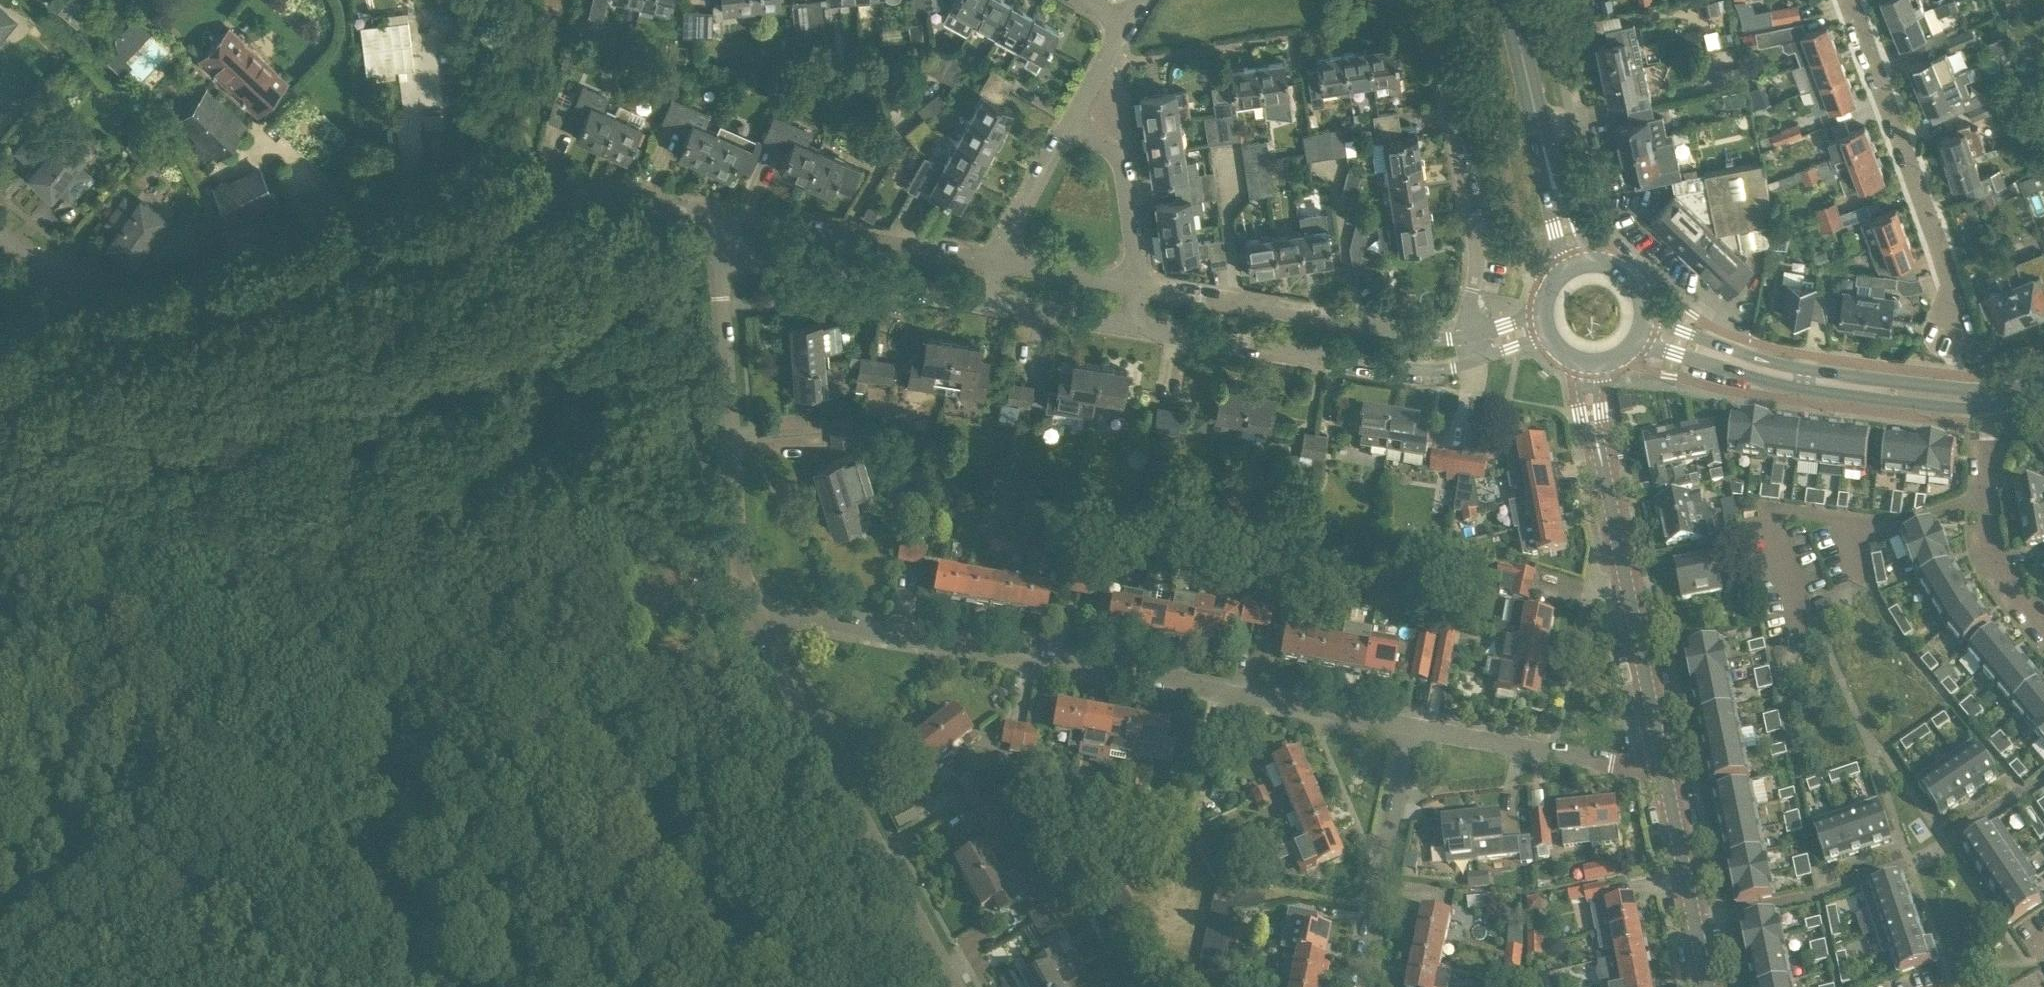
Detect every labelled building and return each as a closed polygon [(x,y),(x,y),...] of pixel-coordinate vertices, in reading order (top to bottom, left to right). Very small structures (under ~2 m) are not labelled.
[(588,14),(602,17),(606,0),(591,0),(588,14)] [(640,2),(668,9),(670,0),(641,0),(640,2)] [(752,0),(721,0),(722,10),(753,7),(752,0)] [(805,0),(802,0),(791,1),(794,26),(808,25),(805,0)] [(808,25),(823,23),(820,0),(805,0),(808,25)] [(925,0),(910,0),(912,11),(926,10),(925,0)] [(926,10),(939,8),(938,0),(925,0),(926,10)] [(949,8),(943,20),(967,33),(973,22),(974,23),(979,15),(974,12),(981,0),(954,0),(949,8)] [(986,33),(996,39),(1003,27),(1000,25),(1012,3),(1006,0),(981,0),(974,12),(979,15),(974,23),(987,30),(986,33)] [(1592,1),(1593,15),(1611,13),(1610,0),(1600,0),(1592,1)] [(1721,10),(1718,0),(1706,0),(1698,2),(1701,15),(1721,10)] [(1924,7),(1921,0),(1882,0),(1891,21),(1924,7)] [(1891,21),(1901,45),(1912,41),(1916,50),(1938,41),(1934,31),(1943,28),(1938,15),(1958,6),(1955,0),(1941,0),(1935,2),(1924,7),(1891,21)] [(1003,27),(996,39),(1018,51),(1026,38),(1022,36),(1034,16),(1012,3),(1000,25),(1003,27)] [(1772,24),(1794,19),(1800,18),(1797,6),(1770,11),(1772,24)] [(698,15),(698,10),(683,9),(682,35),(699,35),(698,15)] [(13,21),(0,10),(0,37),(13,21)] [(698,15),(699,35),(711,36),(712,10),(698,10),(698,15)] [(1743,30),(1772,24),(1770,11),(1769,10),(1753,14),(1741,16),(1743,30)] [(117,70),(128,59),(124,55),(151,30),(136,13),(110,36),(118,45),(105,57),(117,70)] [(1027,56),(1023,63),(1035,70),(1058,30),(1034,16),(1022,36),(1026,38),(1018,51),(1027,56)] [(923,38),(921,22),(909,23),(911,39),(923,38)] [(1800,62),(1836,49),(1827,25),(1806,33),(1802,22),(1755,32),(1758,46),(1792,39),(1800,62)] [(1604,74),(1644,65),(1635,23),(1606,30),(1609,44),(1598,46),(1604,74)] [(364,30),(367,77),(377,76),(377,83),(396,81),(395,75),(415,74),(412,27),(364,30)] [(229,28),(200,59),(257,112),(286,81),(229,28)] [(1682,40),(1699,37),(1697,28),(1680,31),(1682,40)] [(1952,51),(1977,41),(1972,28),(1947,39),(1952,51)] [(2006,36),(1998,40),(2002,50),(2010,46),(2006,36)] [(932,74),(945,51),(927,42),(914,64),(932,74)] [(1370,72),(1372,83),(1386,81),(1388,91),(1401,89),(1394,44),(1362,48),(1366,73),(1370,72)] [(1346,87),(1347,87),(1372,83),(1370,72),(1366,73),(1362,48),(1340,52),(1346,87)] [(1810,88),(1846,75),(1836,49),(1800,62),(1810,88)] [(1946,50),(1909,65),(1918,87),(1973,65),(1970,58),(1952,65),(1946,50)] [(945,51),(932,74),(941,79),(954,56),(945,51)] [(1340,52),(1315,55),(1317,68),(1306,70),(1311,105),(1323,103),(1321,90),(1336,88),(1337,95),(1348,94),(1347,87),(1346,87),(1340,52)] [(563,55),(560,64),(566,67),(570,58),(563,55)] [(954,56),(941,79),(950,84),(963,61),(954,56)] [(1261,87),(1262,99),(1275,97),(1277,108),(1290,106),(1283,60),(1254,65),(1258,87),(1261,87)] [(1258,87),(1254,65),(1229,68),(1234,103),(1262,99),(1261,87),(1258,87)] [(1644,65),(1604,74),(1610,101),(1625,98),(1628,112),(1652,107),(1649,93),(1650,93),(1644,65)] [(1973,65),(1918,87),(1928,111),(1953,101),(1952,98),(1961,95),(1956,85),(1977,76),(1973,65)] [(1734,66),(1712,71),(1715,84),(1737,79),(1734,66)] [(984,79),(1006,92),(1013,80),(991,67),(984,79)] [(1846,75),(1810,88),(1815,102),(1811,104),(1815,115),(1855,100),(1846,75)] [(969,117),(1000,134),(1014,111),(1000,103),(1006,92),(984,79),(977,91),(982,94),(969,117)] [(884,83),(873,91),(887,109),(898,101),(884,83)] [(1212,103),(1213,103),(1215,115),(1219,142),(1229,141),(1225,113),(1232,112),(1228,84),(1209,87),(1212,103)] [(610,124),(614,114),(602,109),(607,97),(583,86),(572,111),(585,116),(575,137),(603,149),(614,126),(610,124)] [(208,87),(175,122),(217,160),(249,124),(208,87)] [(1742,88),(1727,92),(1730,104),(1745,101),(1742,88)] [(1143,127),(1179,121),(1177,105),(1188,103),(1186,90),(1175,91),(1175,90),(1139,95),(1143,127)] [(923,117),(926,120),(946,104),(938,93),(917,109),(923,117)] [(1767,102),(1763,93),(1752,97),(1755,106),(1767,102)] [(677,129),(687,106),(671,98),(661,122),(677,129)] [(1962,109),(1967,121),(1988,113),(1983,100),(1962,109)] [(614,126),(603,149),(626,160),(627,157),(631,159),(641,149),(634,143),(641,126),(645,117),(631,110),(631,109),(619,103),(614,114),(610,124),(614,126)] [(707,167),(710,161),(717,145),(711,143),(716,132),(704,126),(709,115),(687,106),(677,129),(686,133),(677,154),(707,167)] [(1667,134),(1663,116),(1655,118),(1652,107),(1628,112),(1631,123),(1615,126),(1621,152),(1653,145),(1664,143),(1674,141),(1672,133),(1667,134)] [(1372,115),(1374,129),(1399,126),(1396,111),(1372,115)] [(1240,139),(1236,112),(1232,112),(1225,113),(1229,141),(1240,139)] [(776,144),(786,121),(773,115),(763,139),(776,144)] [(1215,115),(1203,116),(1207,144),(1219,142),(1215,115)] [(904,133),(912,144),(933,128),(926,120),(923,117),(904,133)] [(956,141),(987,158),(993,146),(998,149),(999,148),(1005,138),(1000,135),(1000,134),(969,117),(956,141)] [(1834,168),(1875,152),(1865,126),(1848,132),(1843,118),(1823,126),(1828,140),(1824,141),(1830,158),(1799,170),(1803,179),(1819,173),(1834,168)] [(786,121),(776,144),(788,150),(779,171),(808,184),(818,161),(820,157),(816,156),(819,149),(805,143),(810,132),(786,121)] [(1179,121),(1143,127),(1147,156),(1183,150),(1179,121)] [(1779,129),(1780,132),(1769,136),(1773,145),(1801,135),(1796,122),(1779,129)] [(751,161),(760,141),(720,123),(716,132),(711,143),(717,145),(710,161),(707,167),(728,177),(729,174),(732,176),(749,160),(751,161)] [(1385,168),(1421,163),(1417,136),(1401,138),(1399,126),(1374,129),(1376,142),(1370,143),(1374,170),(1385,168)] [(143,144),(150,136),(142,129),(135,137),(143,144)] [(1328,131),(1332,156),(1346,154),(1342,129),(1328,131)] [(1939,139),(1946,161),(1946,162),(1981,151),(1981,152),(1985,151),(1982,140),(1970,144),(1965,130),(1939,139)] [(35,131),(19,151),(38,167),(31,175),(51,192),(58,184),(69,193),(86,173),(75,164),(81,156),(61,139),(55,147),(35,131)] [(1316,133),(1319,158),(1332,156),(1328,131),(1316,133)] [(1319,158),(1316,133),(1302,135),(1306,160),(1319,158)] [(943,164),(942,165),(973,182),(980,170),(985,173),(992,161),(987,158),(956,141),(953,139),(946,151),(949,152),(943,164)] [(1241,144),(1243,157),(1268,153),(1266,140),(1241,144)] [(1653,145),(1621,152),(1627,178),(1648,173),(1650,184),(1682,178),(1674,141),(1664,143),(1653,145)] [(820,157),(818,161),(808,184),(830,193),(831,191),(835,193),(842,186),(852,190),(862,168),(819,149),(816,156),(820,157)] [(1185,162),(1185,161),(1183,150),(1147,156),(1151,181),(1172,177),(1174,191),(1215,186),(1213,172),(1198,174),(1196,160),(1185,162)] [(1981,151),(1946,162),(1954,186),(1970,181),(1975,195),(2005,183),(1998,167),(1980,174),(1976,164),(1984,162),(1981,152),(1981,151)] [(1807,188),(1823,181),(1827,182),(1837,178),(1843,194),(1884,179),(1875,152),(1834,168),(1819,173),(1803,179),(1807,188)] [(1268,153),(1243,157),(1245,170),(1270,167),(1268,153)] [(973,182),(942,165),(943,164),(934,159),(920,186),(921,186),(918,191),(939,203),(941,198),(959,208),(973,182)] [(1651,219),(1728,291),(1745,273),(1746,258),(1737,249),(1768,243),(1769,233),(1777,231),(1763,161),(1672,180),(1675,194),(1651,219)] [(1389,194),(1424,189),(1421,163),(1385,168),(1389,194)] [(227,178),(211,187),(233,230),(279,207),(258,166),(228,181),(227,178)] [(1270,167),(1245,170),(1247,184),(1272,180),(1270,167)] [(1351,196),(1355,196),(1361,172),(1347,168),(1341,193),(1351,196)] [(2030,176),(2035,189),(2043,186),(2043,171),(2030,176)] [(1779,178),(1783,186),(1798,181),(1794,172),(1779,178)] [(2024,194),(2035,189),(2030,176),(2018,181),(2024,194)] [(1272,180),(1247,184),(1249,197),(1274,193),(1272,180)] [(1159,235),(1195,231),(1192,213),(1203,211),(1201,197),(1216,195),(1215,186),(1174,191),(1176,201),(1154,204),(1159,235)] [(1424,189),(1389,194),(1393,221),(1429,216),(1424,189)] [(1995,203),(1990,190),(1978,195),(1983,207),(1995,203)] [(1355,223),(1359,223),(1365,198),(1355,196),(1351,196),(1345,220),(1355,223)] [(1976,197),(1964,202),(1970,216),(1982,211),(1976,197)] [(116,236),(110,245),(131,261),(138,251),(143,245),(160,257),(195,246),(187,221),(164,228),(158,223),(162,217),(140,201),(136,208),(125,200),(110,222),(121,229),(116,236)] [(1817,220),(1837,212),(1833,202),(1813,210),(1817,220)] [(1869,247),(1905,233),(1896,208),(1871,218),(1871,219),(1860,223),(1869,247)] [(869,212),(867,217),(875,221),(878,216),(869,212)] [(1837,212),(1817,220),(1820,231),(1842,223),(1837,212)] [(1429,216),(1393,221),(1377,224),(1381,253),(1433,246),(1429,216)] [(1355,223),(1349,247),(1352,272),(1358,271),(1363,250),(1369,225),(1359,223),(1355,223)] [(1300,231),(1306,266),(1332,262),(1327,227),(1300,231)] [(1223,238),(1212,240),(1196,242),(1195,231),(1159,235),(1162,261),(1208,254),(1211,268),(1227,266),(1223,238)] [(1306,266),(1300,231),(1271,235),(1277,270),(1306,266)] [(1788,234),(1769,233),(1768,246),(1787,248),(1788,234)] [(1905,233),(1869,247),(1877,269),(1891,268),(1915,259),(1905,233)] [(1277,270),(1271,235),(1243,239),(1248,274),(1277,270)] [(2006,266),(2026,318),(2039,313),(2042,315),(2043,314),(2043,287),(2041,280),(2043,279),(2043,253),(2043,251),(2017,262),(2006,266)] [(1829,262),(1825,252),(1814,256),(1818,267),(1829,262)] [(1995,270),(2002,287),(1986,293),(1988,298),(1980,301),(1986,316),(1994,313),(2000,328),(2003,327),(2007,329),(2012,326),(2014,323),(2026,318),(2006,266),(1995,270)] [(1783,316),(1809,321),(1815,287),(1812,287),(1814,278),(1803,277),(1804,273),(1784,269),(1782,281),(1789,283),(1783,316)] [(1872,274),(1859,272),(1856,292),(1843,291),(1839,324),(1865,327),(1872,274)] [(1872,274),(1865,327),(1891,331),(1893,314),(1895,314),(1896,314),(1897,313),(1898,313),(1899,312),(1899,311),(1900,310),(1900,309),(1900,308),(1900,307),(1900,306),(1900,305),(1899,304),(1899,303),(1898,302),(1896,301),(1895,301),(1895,298),(1883,296),(1884,284),(1896,286),(1897,278),(1897,277),(1872,274)] [(1923,290),(1919,277),(1911,280),(1897,278),(1896,286),(1896,288),(1902,295),(1908,294),(1923,290)] [(697,278),(688,279),(690,287),(699,286),(697,278)] [(1917,292),(1910,294),(1912,301),(1919,299),(1917,292)] [(793,366),(824,363),(828,363),(827,348),(841,347),(839,323),(821,324),(821,323),(790,326),(793,366)] [(946,383),(953,341),(926,337),(923,356),(912,355),(907,385),(930,389),(931,381),(946,383)] [(953,341),(946,383),(961,386),(959,394),(982,398),(988,362),(977,360),(980,346),(953,341)] [(852,354),(850,364),(859,365),(857,379),(869,382),(874,358),(861,356),(852,354)] [(896,362),(874,358),(869,382),(891,385),(896,362)] [(1045,408),(1076,414),(1076,412),(1090,414),(1090,416),(1091,416),(1095,396),(1100,366),(1073,361),(1070,379),(1058,377),(1056,390),(1048,389),(1045,408)] [(824,363),(793,366),(795,393),(834,390),(833,377),(829,377),(828,363),(824,363)] [(1100,366),(1095,396),(1109,399),(1108,406),(1120,408),(1126,370),(1100,366)] [(1018,407),(1022,384),(1009,382),(1005,404),(1018,407)] [(1018,407),(1016,417),(1029,419),(1031,409),(1034,386),(1022,384),(1018,407)] [(1241,421),(1247,390),(1220,386),(1214,424),(1226,426),(1227,419),(1241,421)] [(1273,395),(1247,390),(1241,421),(1256,424),(1255,431),(1267,433),(1273,395)] [(1631,397),(1619,400),(1621,411),(1633,409),(1631,397)] [(1015,426),(1016,417),(1018,407),(1005,404),(1002,404),(998,423),(1015,426)] [(1157,406),(1153,429),(1164,431),(1167,408),(1157,406)] [(1164,431),(1163,439),(1183,443),(1185,432),(1178,432),(1178,430),(1187,432),(1190,414),(1180,413),(1180,410),(1167,408),(1164,431)] [(1387,453),(1394,415),(1367,410),(1361,448),(1372,450),(1371,455),(1386,457),(1385,458),(1386,458),(1387,453)] [(1394,415),(1387,453),(1425,460),(1430,433),(1418,431),(1420,419),(1394,415)] [(1752,457),(1756,418),(1733,415),(1728,454),(1752,457)] [(1774,460),(1779,421),(1756,418),(1752,457),(1774,460)] [(853,419),(830,422),(830,433),(853,432),(853,419)] [(1797,463),(1802,424),(1779,421),(1774,460),(1797,463)] [(1720,466),(1718,457),(1719,457),(1712,424),(1689,429),(1696,463),(1706,461),(1707,469),(1720,466)] [(1820,466),(1825,426),(1802,424),(1797,463),(1820,466)] [(1842,469),(1847,429),(1825,426),(1820,466),(1842,469)] [(1696,463),(1689,429),(1665,433),(1672,468),(1673,472),(1678,490),(1693,487),(1691,477),(1686,478),(1684,470),(1683,466),(1696,463)] [(1866,472),(1871,432),(1847,429),(1842,469),(1866,472)] [(1310,466),(1315,433),(1303,430),(1297,467),(1304,469),(1305,465),(1310,466)] [(853,432),(830,433),(831,445),(865,443),(864,431),(853,432)] [(1315,433),(1310,466),(1321,468),(1327,435),(1315,433)] [(1672,468),(1665,433),(1644,438),(1654,489),(1667,486),(1664,470),(1672,468)] [(1905,477),(1910,437),(1887,434),(1882,474),(1905,477)] [(1905,477),(1928,479),(1933,440),(1910,437),(1905,477)] [(1523,473),(1550,468),(1545,440),(1518,445),(1523,473)] [(1951,482),(1956,443),(1933,440),(1928,479),(1951,482)] [(1461,478),(1465,455),(1451,453),(1447,476),(1461,478)] [(860,454),(813,469),(825,506),(855,497),(872,492),(860,454)] [(1465,455),(1461,478),(1471,479),(1472,483),(1484,480),(1487,458),(1465,455)] [(1550,468),(1523,473),(1528,500),(1555,495),(1550,468)] [(1724,479),(1721,470),(1710,472),(1712,482),(1724,479)] [(2015,487),(2021,517),(2043,512),(2043,491),(2041,482),(2015,487)] [(1742,497),(1743,485),(1731,483),(1733,495),(1742,497)] [(1769,500),(1771,485),(1761,483),(1760,499),(1769,500)] [(1779,501),(1781,486),(1771,485),(1769,500),(1779,501)] [(1815,506),(1816,490),(1807,489),(1805,504),(1815,506)] [(1125,498),(1133,510),(1145,502),(1137,490),(1125,498)] [(1824,507),(1826,492),(1816,490),(1815,506),(1824,507)] [(1662,524),(1694,517),(1692,507),(1702,505),(1699,492),(1657,501),(1662,524)] [(1902,505),(1903,493),(1893,492),(1892,504),(1902,505)] [(1847,510),(1849,494),(1839,493),(1837,508),(1847,510)] [(1560,520),(1555,495),(1528,500),(1533,526),(1560,520)] [(1924,509),(1925,496),(1916,495),(1914,512),(1924,509)] [(859,511),(855,497),(825,506),(833,532),(870,521),(866,509),(859,511)] [(1475,500),(1457,503),(1456,513),(1477,509),(1475,500)] [(1735,507),(1733,500),(1721,502),(1722,510),(1735,507)] [(1900,516),(1902,505),(1892,504),(1891,515),(1900,516)] [(1737,515),(1735,507),(1722,510),(1724,518),(1737,515)] [(1477,509),(1463,513),(1465,522),(1479,520),(1477,509)] [(2021,517),(2027,546),(2043,543),(2043,512),(2021,517)] [(1696,527),(1694,517),(1662,524),(1667,547),(1709,538),(1706,525),(1696,527)] [(1560,520),(1533,526),(1520,528),(1523,542),(1536,539),(1539,554),(1566,549),(1560,520)] [(1944,542),(1936,521),(1899,536),(1908,557),(1944,542)] [(1158,526),(1154,545),(1174,548),(1177,530),(1158,526)] [(1201,532),(1198,546),(1207,548),(1210,534),(1201,532)] [(992,537),(990,552),(1000,554),(1002,539),(992,537)] [(901,539),(897,562),(909,564),(913,541),(901,539)] [(1002,539),(1000,554),(1009,555),(1012,541),(1002,539)] [(1743,540),(1723,543),(1725,557),(1745,554),(1743,540)] [(913,541),(909,564),(920,566),(925,544),(913,541)] [(1916,579),(1953,564),(1944,542),(1908,557),(1916,579)] [(1714,553),(1675,561),(1682,599),(1722,592),(1714,553)] [(1884,569),(1881,554),(1872,556),(1874,571),(1884,569)] [(1497,574),(1503,575),(1533,582),(1536,571),(1500,563),(1497,574)] [(1931,604),(1965,584),(1953,564),(1916,579),(1931,604)] [(962,601),(967,573),(940,568),(935,596),(962,601)] [(1887,584),(1884,569),(1874,571),(1877,586),(1887,584)] [(1068,591),(1076,593),(1080,594),(1084,572),(1072,570),(1068,591)] [(967,573),(962,601),(989,606),(994,578),(967,573)] [(1085,595),(1087,595),(1097,597),(1101,576),(1089,573),(1085,595)] [(1533,582),(1503,575),(1500,588),(1509,590),(1513,596),(1530,599),(1533,582)] [(1022,583),(994,578),(989,606),(1017,611),(1022,583)] [(1049,588),(1022,583),(1017,611),(1044,616),(1049,588)] [(1946,628),(1977,603),(1965,584),(1931,604),(1946,628)] [(1136,632),(1163,637),(1170,596),(1171,592),(1144,588),(1141,604),(1136,632)] [(1346,616),(1351,596),(1341,594),(1337,614),(1346,616)] [(1163,637),(1190,642),(1197,601),(1170,596),(1163,637)] [(1136,632),(1141,604),(1113,599),(1113,600),(1100,597),(1097,613),(1110,615),(1108,627),(1136,632)] [(1819,615),(1834,609),(1830,598),(1815,605),(1819,615)] [(1198,599),(1197,601),(1190,642),(1218,647),(1220,636),(1233,638),(1236,622),(1252,625),(1256,604),(1244,602),(1243,606),(1225,603),(1223,614),(1211,612),(1212,602),(1204,600),(1198,599)] [(1514,637),(1549,644),(1554,616),(1528,612),(1529,604),(1511,601),(1506,626),(1516,628),(1514,637)] [(1961,647),(1992,621),(1977,603),(1946,628),(1961,647)] [(1273,607),(1261,605),(1257,626),(1269,628),(1273,607)] [(1905,619),(1897,607),(1888,612),(1896,625),(1905,619)] [(1309,663),(1314,636),(1316,621),(1281,615),(1278,631),(1286,632),(1281,658),(1309,663)] [(1913,632),(1905,619),(1896,625),(1904,638),(1913,632)] [(1982,671),(2012,646),(1997,628),(1966,653),(1982,671)] [(1314,636),(1309,663),(1336,668),(1341,641),(1314,636)] [(1508,637),(1504,663),(1544,671),(1549,644),(1514,637),(1507,636),(1507,637),(1508,637)] [(1688,671),(1727,663),(1722,640),(1684,648),(1688,671)] [(1750,653),(1765,650),(1763,640),(1748,643),(1750,653)] [(1368,646),(1341,641),(1336,668),(1363,673),(1368,646)] [(1438,652),(1453,655),(1455,644),(1440,641),(1438,652)] [(1368,646),(1363,673),(1391,678),(1396,651),(1368,646)] [(1996,689),(2027,663),(2012,646),(1982,671),(1996,689)] [(1453,655),(1438,652),(1431,685),(1447,688),(1453,655)] [(1938,666),(1928,655),(1921,661),(1931,673),(1938,666)] [(1433,662),(1415,659),(1412,677),(1429,680),(1433,662)] [(1504,663),(1487,660),(1485,673),(1501,676),(1496,699),(1514,703),(1516,695),(1539,699),(1544,671),(1504,663)] [(1727,663),(1688,671),(1693,693),(1732,685),(1727,663)] [(2011,706),(2041,681),(2027,663),(1996,689),(2011,706)] [(1756,680),(1771,677),(1769,668),(1754,671),(1756,680)] [(1771,677),(1756,680),(1758,690),(1773,687),(1771,677)] [(1959,691),(1949,679),(1941,685),(1951,697),(1959,691)] [(2043,708),(2043,684),(2041,681),(2011,706),(2025,724),(2043,708)] [(1732,685),(1693,693),(1698,716),(1736,708),(1732,685)] [(1965,714),(1977,705),(1971,697),(1959,707),(1965,714)] [(1086,709),(1058,704),(1053,731),(1070,734),(1067,747),(1079,750),(1086,709)] [(1972,722),(1984,712),(1977,705),(1965,714),(1972,722)] [(1741,730),(1736,708),(1698,716),(1702,738),(1741,730)] [(2043,738),(2043,708),(2025,724),(2040,741),(2043,738)] [(930,725),(950,750),(962,741),(967,748),(976,740),(952,709),(930,725)] [(1109,759),(1117,714),(1086,709),(1079,750),(1078,758),(1108,764),(1109,759)] [(1765,725),(1780,722),(1778,712),(1763,716),(1765,725)] [(1950,721),(1944,713),(1931,722),(1937,730),(1950,721)] [(1137,758),(1144,719),(1117,714),(1109,759),(1136,764),(1137,758)] [(1175,742),(1165,740),(1168,724),(1144,719),(1137,758),(1171,764),(1175,742)] [(1780,722),(1765,725),(1767,735),(1782,732),(1780,722)] [(1015,723),(1009,752),(1022,754),(1027,725),(1015,723)] [(950,750),(930,725),(909,742),(933,772),(942,765),(938,760),(950,750)] [(1027,725),(1022,754),(1019,767),(1027,767),(1028,760),(1033,761),(1039,728),(1027,725)] [(1931,734),(1925,726),(1913,735),(1919,743),(1931,734)] [(1746,752),(1741,730),(1702,738),(1707,760),(1746,752)] [(1995,750),(2007,740),(2000,732),(1988,742),(1995,750)] [(1919,743),(1913,735),(1900,743),(1906,751),(1919,743)] [(2001,757),(2013,747),(2007,740),(1995,750),(2001,757)] [(1998,778),(1974,741),(1954,755),(1979,791),(1998,778)] [(1772,757),(1787,754),(1785,744),(1770,748),(1772,757)] [(1283,789),(1309,778),(1298,752),(1272,763),(1283,789)] [(1750,776),(1746,752),(1707,760),(1711,783),(1750,776)] [(1979,791),(1954,755),(1935,768),(1960,804),(1979,791)] [(2027,772),(2017,761),(2009,767),(2019,779),(2027,772)] [(1142,765),(1133,763),(1131,777),(1139,779),(1142,765)] [(1843,770),(1846,779),(1860,774),(1857,765),(1843,770)] [(1960,804),(1935,768),(1916,781),(1940,817),(1960,804)] [(1843,770),(1828,775),(1832,784),(1846,779),(1843,770)] [(1821,777),(1807,782),(1810,791),(1824,786),(1821,777)] [(1319,803),(1309,778),(1283,789),(1294,814),(1319,803)] [(1137,805),(1141,784),(1131,782),(1127,803),(1137,805)] [(1752,783),(1713,791),(1718,814),(1757,806),(1752,783)] [(981,785),(964,794),(961,796),(973,817),(994,806),(988,795),(981,785)] [(1254,802),(1268,796),(1264,787),(1250,793),(1254,802)] [(1796,799),(1794,789),(1779,792),(1781,802),(1796,799)] [(1271,805),(1268,796),(1254,802),(1258,810),(1271,805)] [(1878,800),(1856,808),(1870,849),(1892,841),(1878,800)] [(1587,804),(1590,832),(1618,829),(1615,801),(1587,804)] [(1319,803),(1294,814),(1304,840),(1330,829),(1319,803)] [(1590,832),(1587,804),(1559,807),(1562,835),(1590,832)] [(1761,829),(1757,806),(1718,814),(1722,837),(1761,829)] [(1870,849),(1856,808),(1834,815),(1848,856),(1870,849)] [(899,830),(920,819),(915,809),(893,820),(899,830)] [(2039,821),(2031,809),(2022,814),(2031,827),(2039,821)] [(1785,824),(1800,821),(1798,811),(1783,815),(1785,824)] [(1551,847),(1548,813),(1531,814),(1535,849),(1551,847)] [(1499,814),(1471,817),(1474,844),(1475,844),(1502,841),(1499,814)] [(1848,856),(1834,815),(1811,823),(1825,864),(1848,856)] [(1474,844),(1471,817),(1444,820),(1448,864),(1477,861),(1475,844),(1474,844)] [(1802,831),(1800,821),(1785,824),(1787,834),(1802,831)] [(2010,841),(1997,821),(1960,846),(1974,865),(2010,841)] [(2039,821),(2031,827),(2039,839),(2043,836),(2043,828),(2039,821)] [(1219,822),(1209,826),(1212,833),(1222,829),(1219,822)] [(1341,855),(1330,829),(1304,840),(1315,865),(1341,855)] [(1761,829),(1722,837),(1727,859),(1766,851),(1761,829)] [(1199,857),(1219,844),(1212,834),(1192,847),(1199,857)] [(1275,852),(1289,846),(1285,837),(1271,843),(1275,852)] [(1987,884),(2023,859),(2010,841),(1974,865),(1987,884)] [(967,886),(995,870),(987,857),(994,854),(988,843),(954,862),(967,886)] [(1219,844),(1199,857),(1206,868),(1226,855),(1219,844)] [(1293,855),(1289,846),(1275,852),(1279,861),(1293,855)] [(1766,851),(1727,859),(1731,882),(1770,874),(1766,851)] [(1226,855),(1206,868),(1212,878),(1236,870),(1226,855)] [(1794,869),(1810,866),(1808,856),(1792,859),(1794,869)] [(1994,907),(2036,879),(2023,859),(1987,884),(1999,902),(1993,906),(1994,907)] [(1593,865),(1596,880),(1607,878),(1603,863),(1593,865)] [(1596,880),(1593,865),(1583,867),(1586,882),(1596,880)] [(1810,866),(1794,869),(1796,878),(1812,875),(1810,866)] [(1002,884),(995,870),(967,886),(980,909),(1014,890),(1008,880),(1002,884)] [(1114,870),(1093,882),(1099,892),(1120,880),(1114,870)] [(1488,871),(1477,873),(1479,888),(1490,886),(1488,871)] [(1479,888),(1477,873),(1467,874),(1469,889),(1479,888)] [(1775,897),(1770,874),(1731,882),(1736,905),(1775,897)] [(1869,912),(1910,898),(1902,875),(1861,889),(1869,912)] [(1217,879),(1214,891),(1237,895),(1240,877),(1217,879)] [(1265,882),(1240,877),(1237,895),(1262,894),(1265,882)] [(2007,927),(2043,902),(2031,883),(2037,879),(2036,879),(1994,907),(2007,927)] [(1120,880),(1099,892),(1105,902),(1125,890),(1120,880)] [(1596,934),(1639,926),(1634,898),(1612,903),(1608,883),(1570,890),(1572,902),(1585,900),(1586,903),(1590,903),(1591,907),(1596,934)] [(1131,900),(1125,890),(1105,902),(1110,912),(1131,900)] [(1214,891),(1212,902),(1235,906),(1237,895),(1214,891)] [(1237,895),(1235,906),(1234,912),(1246,912),(1265,907),(1262,894),(1237,895)] [(1467,897),(1468,908),(1493,906),(1491,894),(1467,897)] [(1070,906),(1065,896),(1054,901),(1060,912),(1070,906)] [(1910,898),(1869,912),(1876,933),(1917,919),(1910,898)] [(1131,900),(1110,912),(1116,921),(1136,910),(1131,900)] [(1212,902),(1209,914),(1233,918),(1234,912),(1235,906),(1212,902)] [(1048,905),(1029,916),(1034,926),(1054,915),(1048,905)] [(1839,921),(1836,906),(1826,909),(1829,923),(1839,921)] [(1099,928),(1112,920),(1104,908),(1092,915),(1099,928)] [(1423,909),(1418,937),(1445,942),(1450,915),(1423,909)] [(1142,920),(1136,910),(1116,921),(1121,931),(1142,920)] [(1744,944),(1783,936),(1778,913),(1739,920),(1744,944)] [(1233,918),(1209,914),(1207,925),(1230,929),(1233,918)] [(1054,915),(1034,926),(1040,936),(1060,925),(1054,915)] [(1820,918),(1805,921),(1807,931),(1822,928),(1820,918)] [(1917,919),(1876,933),(1883,954),(1931,938),(1924,940),(1917,919)] [(1842,936),(1839,921),(1829,923),(1832,938),(1842,936)] [(1230,929),(1207,925),(1204,937),(1244,944),(1246,932),(1230,929)] [(1296,952),(1323,958),(1329,930),(1302,925),(1296,952)] [(1644,953),(1639,926),(1596,934),(1600,951),(1615,948),(1617,958),(1644,953)] [(1527,945),(1543,945),(1543,934),(1527,934),(1527,945)] [(1783,936),(1744,944),(1749,966),(1788,958),(1783,936)] [(1244,944),(1204,937),(1202,949),(1226,954),(1227,949),(1242,952),(1244,944)] [(1418,937),(1412,964),(1439,969),(1445,942),(1418,937)] [(1939,961),(1931,938),(1883,954),(1884,955),(1890,953),(1897,975),(1939,961)] [(1812,953),(1827,950),(1825,941),(1810,944),(1812,953)] [(1504,966),(1520,969),(1522,946),(1507,945),(1504,966)] [(1528,955),(1543,955),(1543,945),(1527,945),(1528,955)] [(1159,949),(1138,961),(1144,971),(1164,959),(1159,949)] [(1226,954),(1202,949),(1199,960),(1223,965),(1226,954)] [(1829,960),(1827,950),(1812,953),(1814,963),(1829,960)] [(1323,958),(1296,952),(1291,979),(1318,985),(1323,958)] [(1617,958),(1598,962),(1599,966),(1597,969),(1596,973),(1597,978),(1599,981),(1602,984),(1603,986),(1612,986),(1650,980),(1644,953),(1617,958)] [(1839,969),(1849,967),(1845,953),(1836,954),(1839,969)] [(1749,966),(1753,986),(1760,986),(1792,980),(1788,958),(1749,966)] [(1053,976),(1060,972),(1054,962),(1021,981),(1024,986),(1059,986),(1053,976)] [(1439,969),(1412,964),(1407,986),(1453,986),(1455,973),(1439,969)] [(1849,967),(1839,969),(1842,984),(1852,982),(1849,967)] [(1170,969),(1149,981),(1153,986),(1161,986),(1176,979),(1170,969)] [(1543,975),(1528,975),(1528,986),(1543,986),(1543,975)] [(1176,979),(1161,986),(1180,986),(1176,979)]
